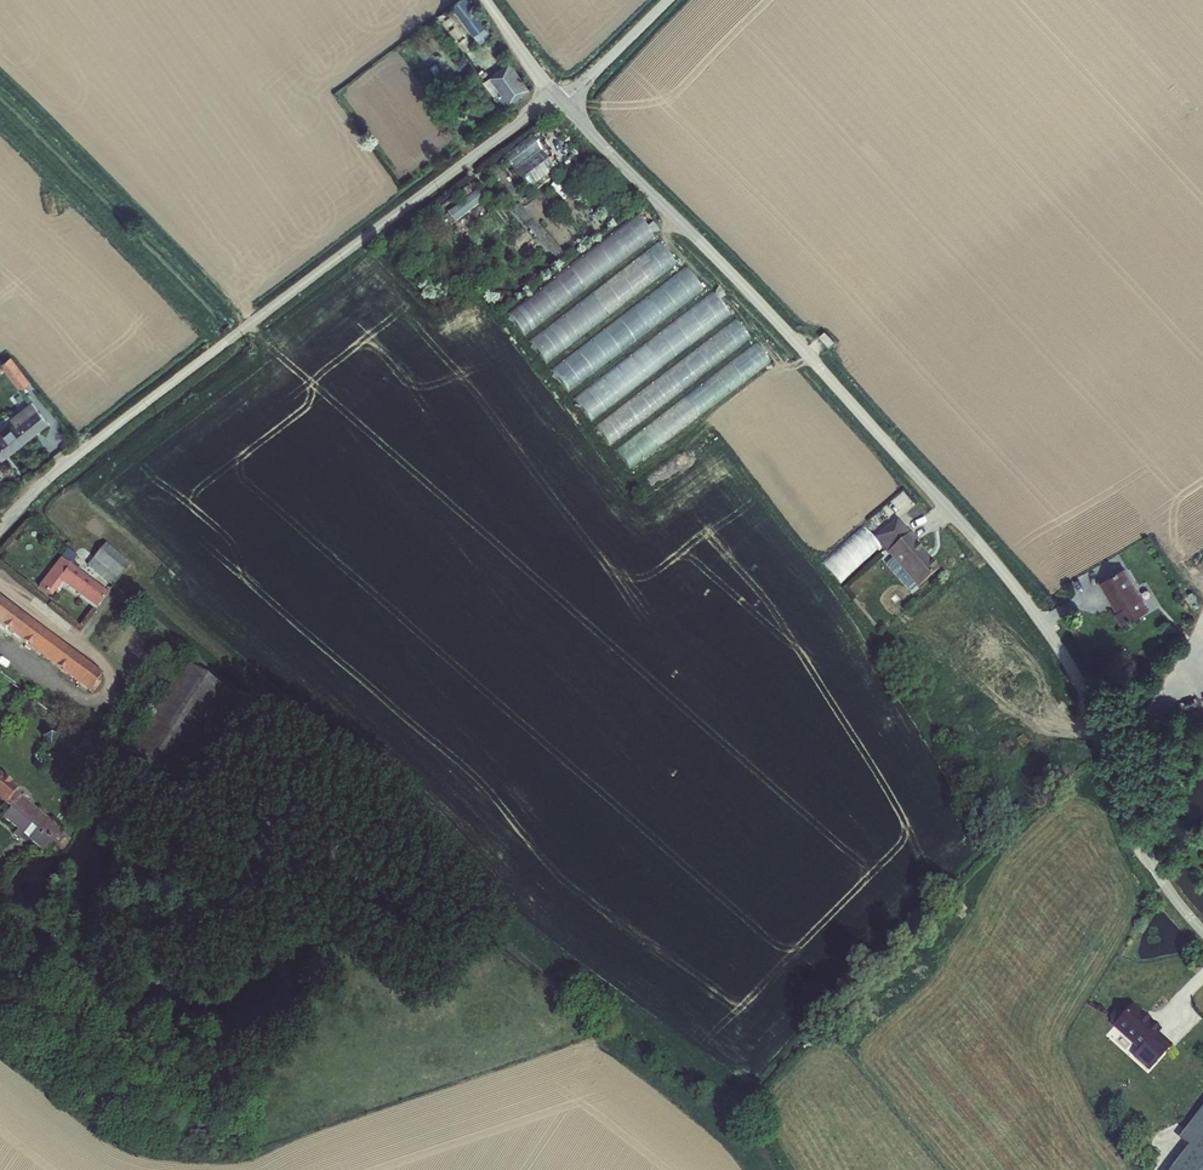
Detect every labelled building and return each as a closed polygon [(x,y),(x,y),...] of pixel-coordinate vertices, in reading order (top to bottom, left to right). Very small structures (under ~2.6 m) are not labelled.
[(468,2),(459,9),(478,34),(487,27),(468,2)] [(515,63),(491,82),(510,107),(534,89),(515,63)] [(503,159),(528,191),(556,169),(531,137),(503,159)] [(475,193),(447,213),(454,223),(482,203),(475,193)] [(523,332),(660,240),(645,219),(509,310),(523,332)] [(666,246),(530,339),(546,361),(681,268),(666,246)] [(694,272),(552,364),(567,387),(709,295),(694,272)] [(719,297),(575,395),(591,418),(734,319),(719,297)] [(596,422),(609,441),(755,343),(743,324),(596,422)] [(826,330),(820,336),(830,346),(836,341),(826,330)] [(761,348),(617,446),(630,465),(774,366),(761,348)] [(38,385),(18,360),(9,368),(29,392),(38,385)] [(0,437),(0,451),(6,458),(50,421),(34,402),(16,418),(19,422),(0,437)] [(925,540),(908,520),(885,538),(924,587),(944,571),(922,543),(925,540)] [(113,546),(102,559),(125,580),(137,566),(113,546)] [(69,583),(103,609),(115,593),(76,564),(83,556),(74,548),(46,586),(59,597),(69,583)] [(1136,567),(1113,580),(1119,591),(1123,589),(1134,609),(1130,611),(1137,624),(1161,609),(1136,567)] [(0,616),(98,691),(109,677),(0,594),(0,616)] [(165,646),(161,652),(166,656),(170,650),(165,646)] [(246,694),(199,660),(138,750),(170,773),(186,784),(246,694)] [(64,735),(57,730),(50,739),(57,744),(64,735)] [(24,813),(33,800),(22,791),(24,787),(0,767),(0,792),(17,807),(24,813)] [(70,830),(33,800),(24,813),(59,844),(70,830)] [(59,844),(24,813),(17,807),(10,815),(52,851),(59,844)] [(1139,1057),(1154,1070),(1175,1047),(1162,1034),(1165,1031),(1138,1006),(1129,1016),(1126,1013),(1120,1013),(1117,1017),(1117,1022),(1121,1025),(1120,1026),(1146,1050),(1139,1057)] [(1185,1140),(1194,1147),(1177,1169),(1202,1169),(1202,1116),(1185,1140)]
